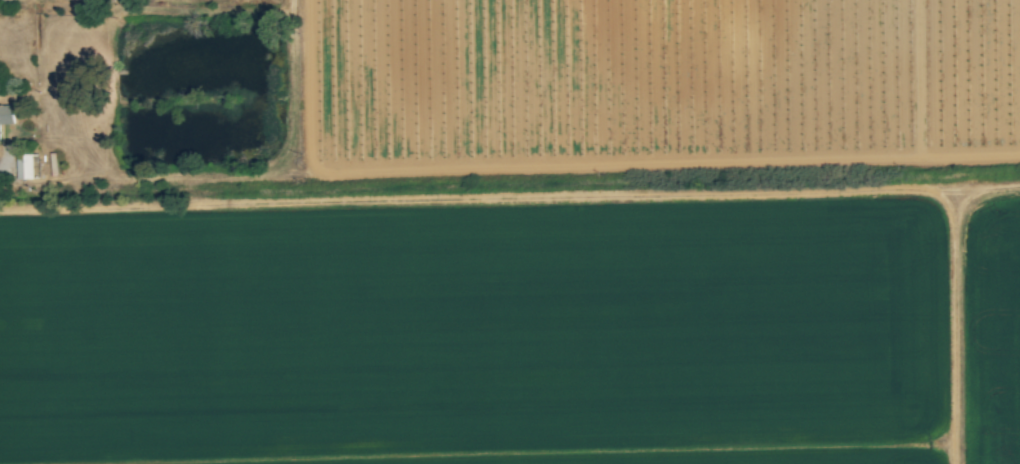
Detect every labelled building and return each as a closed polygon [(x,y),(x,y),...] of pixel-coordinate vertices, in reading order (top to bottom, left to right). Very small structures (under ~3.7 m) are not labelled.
[(12,125),(11,106),(0,106),(0,125),(12,125)] [(17,179),(31,179),(31,159),(17,159),(17,179)]
